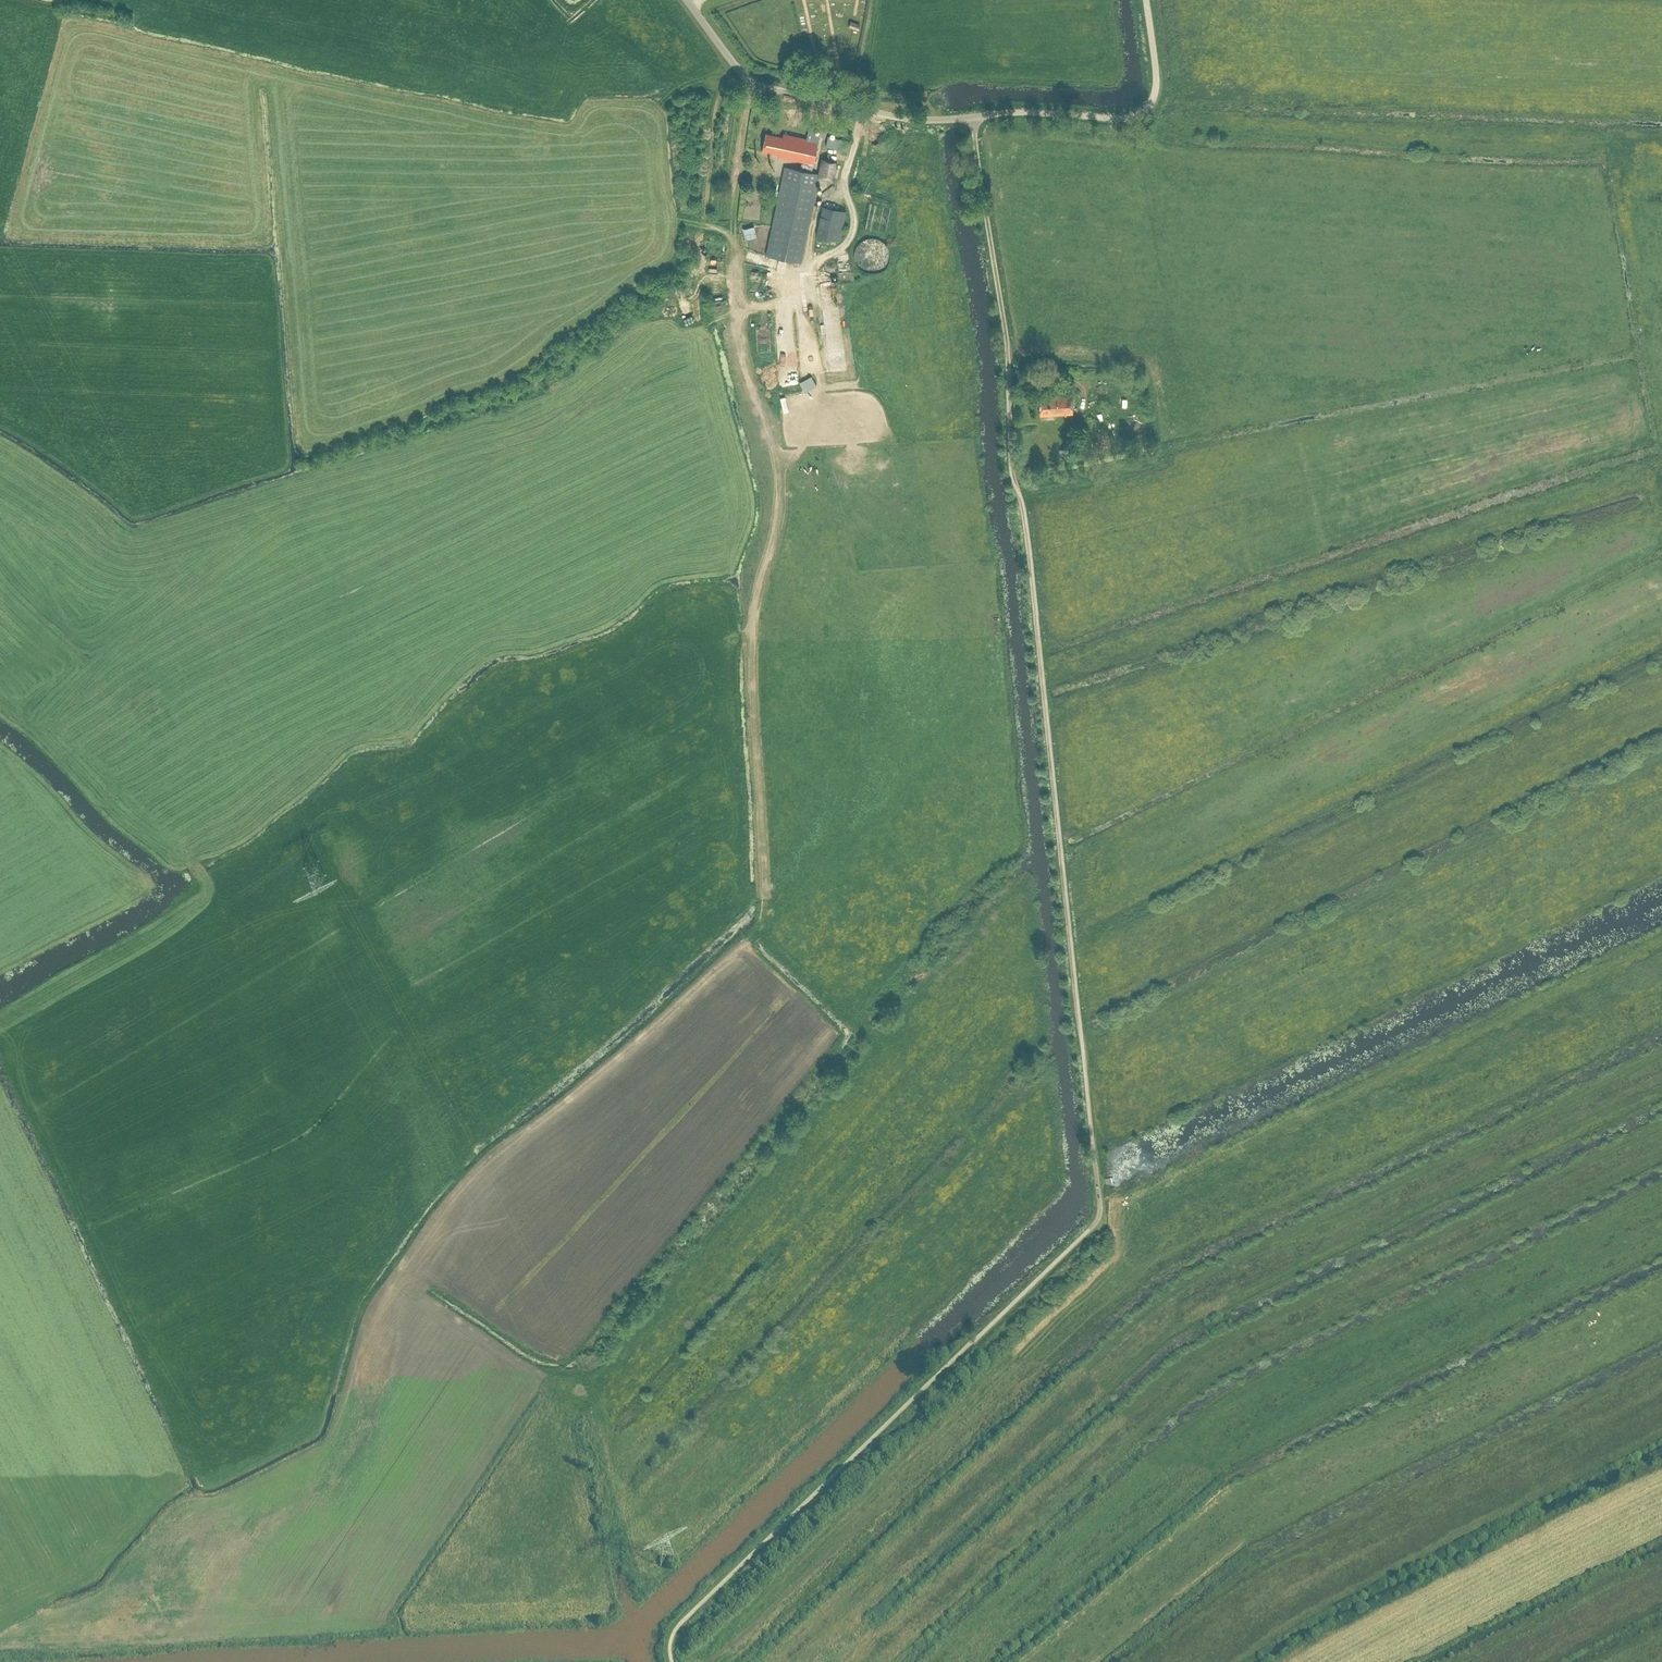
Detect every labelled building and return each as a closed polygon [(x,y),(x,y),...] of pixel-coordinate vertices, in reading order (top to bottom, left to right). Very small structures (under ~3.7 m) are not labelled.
[(859,24),(850,21),(848,26),(857,29),(859,24)] [(811,170),(819,134),(807,131),(806,138),(782,133),(782,136),(765,132),(761,150),(778,153),(778,156),(801,161),(800,167),(811,170)] [(823,157),(819,177),(835,180),(839,160),(823,157)] [(766,255),(800,262),(818,173),(785,166),(766,255)] [(839,240),(845,210),(822,205),(816,235),(839,240)] [(865,272),(871,273),(877,272),(882,269),(885,264),(887,258),(887,252),(885,247),(881,242),(875,240),(869,239),(864,240),(859,243),(856,246),(853,251),(853,256),(854,261),(856,266),(860,270),(865,272)] [(839,266),(840,285),(848,284),(847,266),(839,266)] [(769,282),(776,283),(777,275),(770,275),(769,282)] [(827,322),(829,371),(842,371),(840,322),(827,322)] [(797,355),(777,356),(778,392),(799,391),(797,355)] [(800,386),(805,395),(817,389),(812,379),(800,386)] [(1039,415),(1071,413),(1070,393),(1038,395),(1039,415)] [(1116,398),(1116,406),(1127,406),(1127,398),(1116,398)] [(1127,425),(1141,425),(1141,417),(1127,417),(1127,425)]
